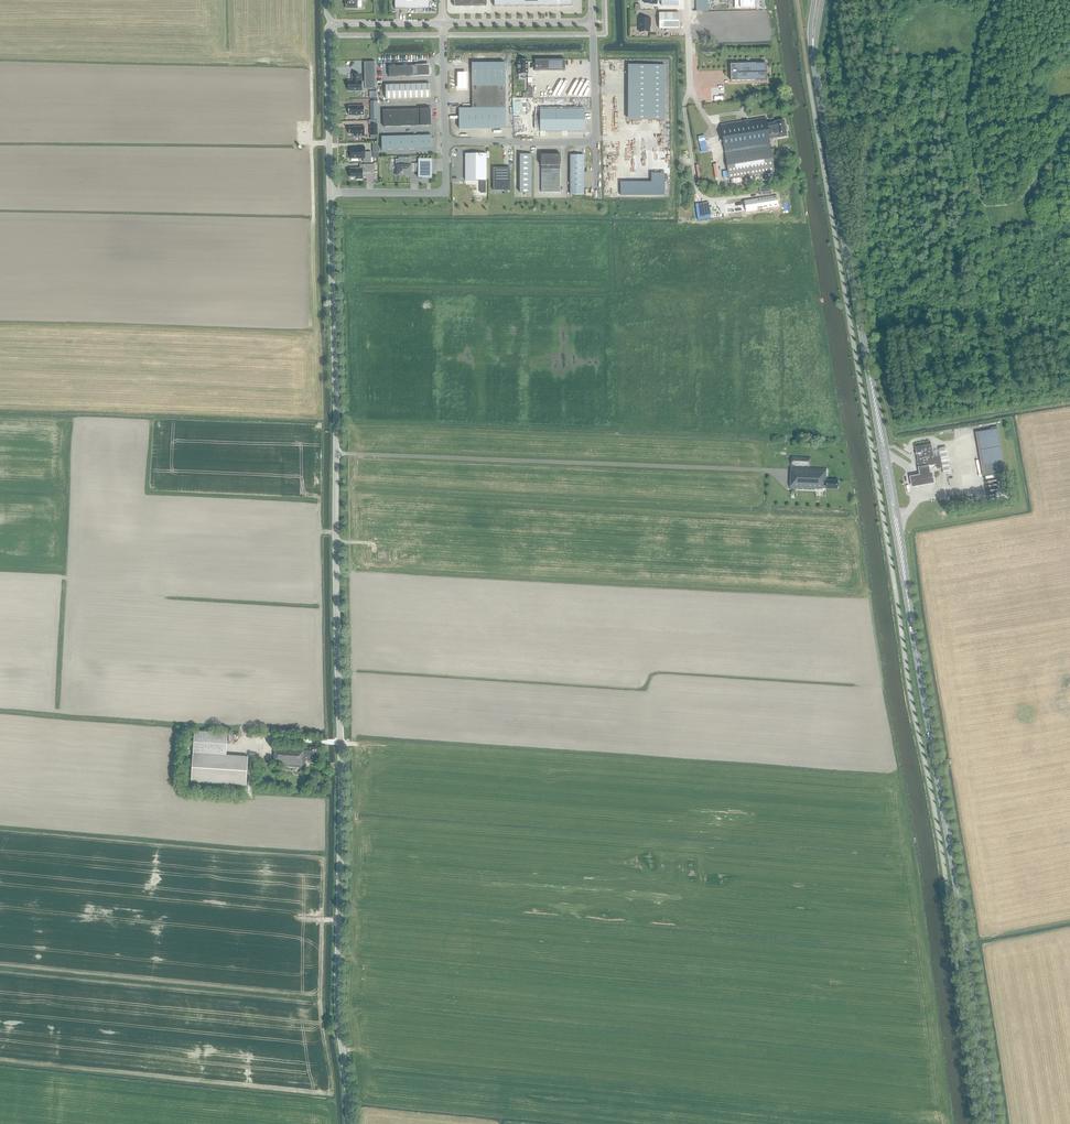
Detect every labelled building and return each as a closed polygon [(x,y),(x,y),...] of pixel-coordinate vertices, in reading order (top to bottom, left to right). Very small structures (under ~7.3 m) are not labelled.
[(346,8),(350,8),(350,6),(357,6),(357,2),(357,1),(365,1),(365,0),(346,0),(346,8)] [(429,0),(395,0),(395,9),(407,9),(407,8),(429,6),(429,0)] [(679,24),(679,13),(659,13),(659,29),(679,28),(679,24)] [(757,31),(757,20),(758,20),(758,14),(746,14),(746,13),(706,14),(706,32),(746,31),(746,32),(752,32),(752,31),(757,31)] [(650,24),(650,18),(639,18),(639,32),(649,32),(649,24),(650,24)] [(528,60),(518,60),(518,74),(528,74),(528,60)] [(565,60),(535,60),(535,71),(544,71),(544,70),(565,70),(565,60)] [(375,62),(364,62),(364,81),(364,87),(364,88),(375,88),(375,62)] [(505,63),(471,63),(472,108),(505,108),(505,63)] [(731,81),(766,80),(765,63),(730,64),(731,81)] [(418,65),(418,76),(430,76),(430,64),(418,65)] [(408,76),(418,76),(418,65),(408,65),(408,66),(389,66),(390,76),(408,76)] [(629,98),(629,107),(631,107),(632,120),(665,120),(665,65),(631,65),(631,98),(629,98)] [(468,89),(468,71),(456,71),(457,90),(468,89)] [(348,81),(348,91),(362,90),(362,87),(364,87),(364,81),(362,81),(359,81),(359,74),(352,74),(352,81),(348,81)] [(430,84),(385,85),(386,99),(430,98),(430,84)] [(348,106),(349,115),(354,115),(354,116),(359,116),(359,115),(364,115),(364,106),(348,106)] [(459,129),(505,128),(505,108),(459,108),(459,129)] [(431,125),(430,109),(383,110),(383,127),(431,125)] [(584,131),(584,109),(540,109),(540,131),(584,131)] [(767,124),(766,117),(721,125),(729,179),(774,172),(769,139),(786,136),(784,120),(774,122),(774,123),(767,124)] [(354,137),(365,136),(364,126),(353,127),(353,128),(349,128),(349,134),(354,134),(354,137)] [(431,135),(382,137),(382,150),(432,148),(431,135)] [(363,158),(363,162),(371,162),(371,152),(364,152),(364,147),(359,147),(359,148),(350,148),(351,158),(363,158)] [(486,153),(465,153),(465,180),(486,180),(486,153)] [(531,153),(520,153),(520,192),(531,192),(531,153)] [(541,165),(541,192),(560,192),(560,165),(560,154),(541,154),(541,165)] [(570,194),(584,194),(584,155),(570,155),(570,194)] [(410,175),(410,166),(410,157),(399,157),(399,159),(396,159),(396,170),(396,175),(410,175)] [(432,178),(432,165),(432,159),(418,159),(418,165),(418,177),(432,178)] [(362,179),(362,173),(374,173),(374,164),(360,165),(360,168),(350,168),(350,178),(356,178),(356,179),(362,179)] [(493,190),(510,190),(510,168),(493,168),(493,190)] [(653,173),(653,181),(622,181),(622,194),(666,195),(666,173),(653,173)] [(776,194),(743,199),(745,210),(778,205),(776,194)] [(1006,472),(998,428),(976,432),(983,476),(1006,472)] [(928,455),(926,445),(915,447),(919,467),(929,465),(930,466),(937,465),(937,469),(943,468),(941,456),(935,458),(934,458),(933,453),(929,453),(929,455),(928,455)] [(810,457),(792,456),(790,489),(816,490),(816,489),(822,489),(822,488),(837,489),(838,480),(825,480),(826,469),(810,468),(810,457)] [(929,465),(919,467),(920,474),(910,476),(912,486),(935,482),(933,472),(931,472),(930,466),(929,465)] [(379,559),(388,559),(388,551),(386,551),(379,551),(379,559)] [(227,733),(194,731),(190,781),(223,784),(223,787),(229,788),(229,784),(246,785),(248,757),(226,755),(227,733)] [(306,746),(274,743),(273,765),(304,767),(305,760),(309,760),(309,761),(316,761),(317,748),(310,747),(310,748),(306,748),(306,746)]
